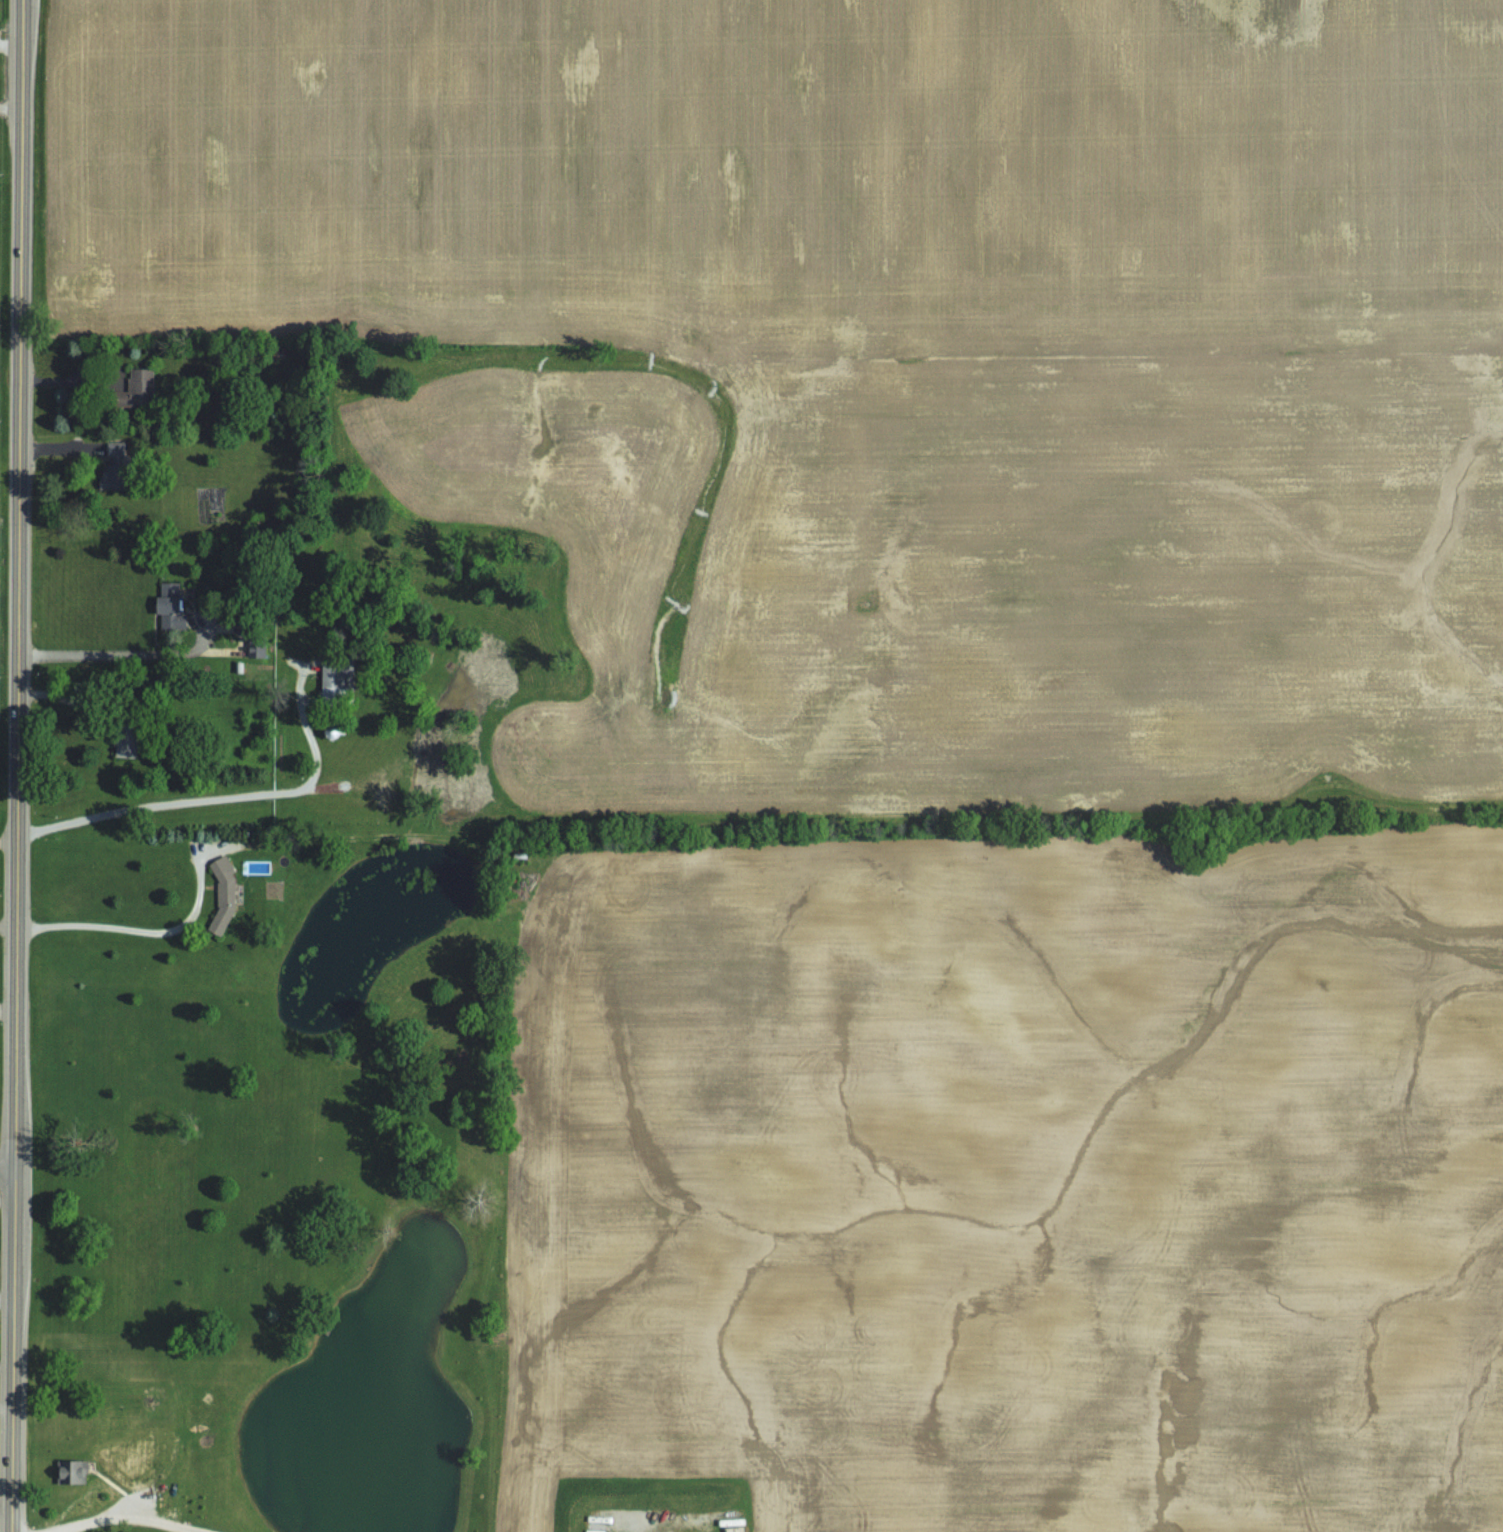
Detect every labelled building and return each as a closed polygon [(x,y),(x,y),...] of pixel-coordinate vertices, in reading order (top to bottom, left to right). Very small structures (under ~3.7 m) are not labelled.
[(152,369),(127,368),(127,392),(114,392),(113,405),(151,405),(152,369)] [(98,489),(123,489),(122,442),(105,442),(106,462),(105,462),(105,474),(97,475),(98,489)] [(181,583),(159,583),(159,597),(153,597),(153,614),(161,614),(160,630),(179,630),(181,583)] [(264,635),(253,636),(253,650),(246,650),(247,658),(265,657),(264,635)] [(133,759),(137,724),(116,721),(111,756),(133,759)] [(207,864),(216,882),(216,908),(206,930),(220,937),(234,908),(234,881),(231,875),(233,871),(224,855),(207,864)] [(85,1483),(86,1460),(56,1459),(55,1482),(85,1483)]
